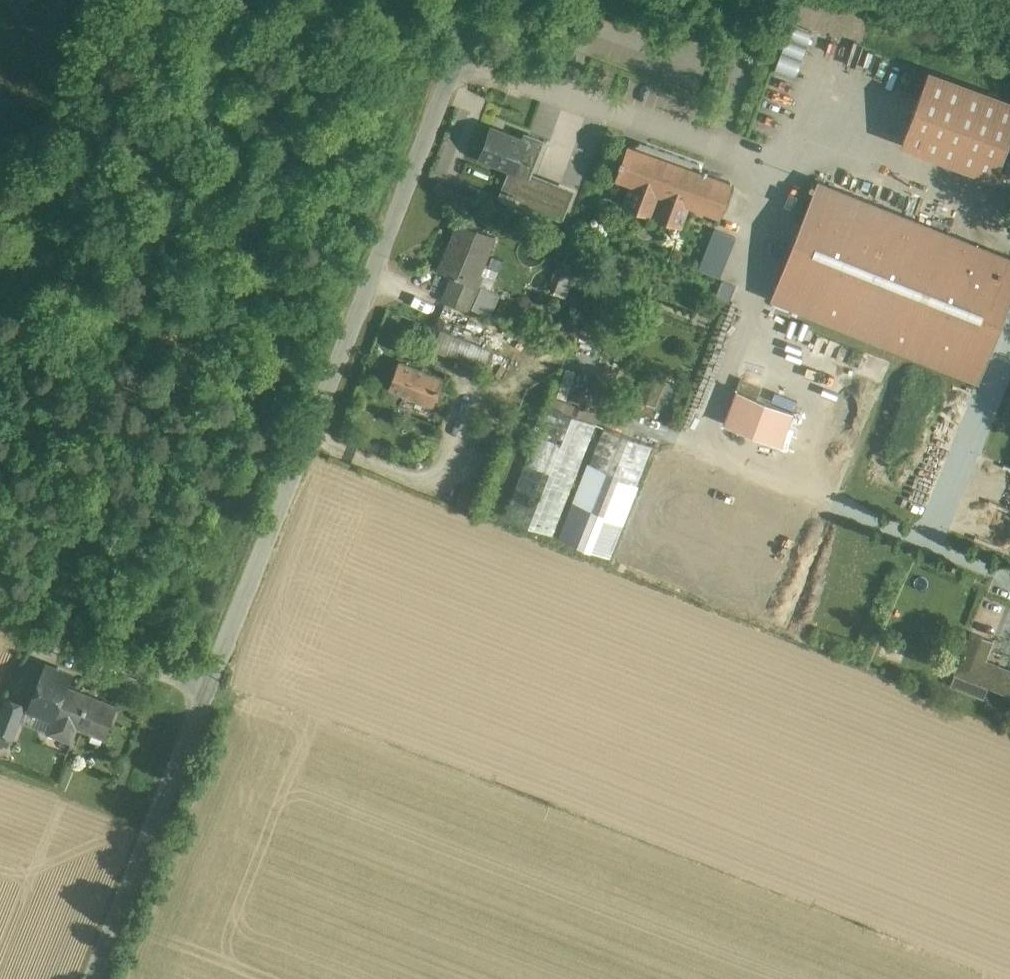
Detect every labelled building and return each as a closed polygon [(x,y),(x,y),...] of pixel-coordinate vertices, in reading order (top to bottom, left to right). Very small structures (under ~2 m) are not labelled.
[(928,73),(903,141),(997,175),(1009,138),(1009,103),(928,73)] [(526,142),(492,130),(482,158),(517,170),(526,142)] [(700,163),(647,144),(644,151),(629,146),(624,159),(622,158),(620,163),(622,164),(617,177),(631,182),(623,205),(682,226),(690,204),(719,214),(724,201),(724,202),(725,200),(731,182),(701,172),(702,168),(700,163)] [(818,181),(772,298),(978,380),(1009,299),(1009,257),(818,181)] [(494,235),(460,221),(440,271),(454,277),(449,288),(472,297),(477,284),(473,283),(477,273),(479,274),(494,235)] [(582,257),(567,250),(563,262),(566,263),(563,271),(574,275),(577,267),(578,267),(582,257)] [(500,295),(482,286),(473,307),(491,315),(500,295)] [(472,297),(449,288),(444,300),(467,309),(472,297)] [(500,342),(445,320),(434,347),(490,368),(500,342)] [(443,378),(402,363),(392,388),(433,404),(443,378)] [(663,382),(649,376),(640,398),(655,403),(663,382)] [(762,387),(741,378),(737,389),(757,397),(762,387)] [(757,397),(737,390),(725,423),(781,445),(794,412),(757,397)] [(597,423),(549,404),(505,515),(553,534),(597,423)] [(605,426),(561,537),(608,556),(653,445),(605,426)] [(985,660),(993,640),(972,632),(956,673),(1009,694),(1009,669),(985,660)] [(78,728),(105,738),(118,705),(66,685),(71,673),(47,664),(29,709),(53,718),(47,733),(72,742),(78,728)] [(12,737),(24,706),(8,699),(0,718),(0,733),(12,737)]
